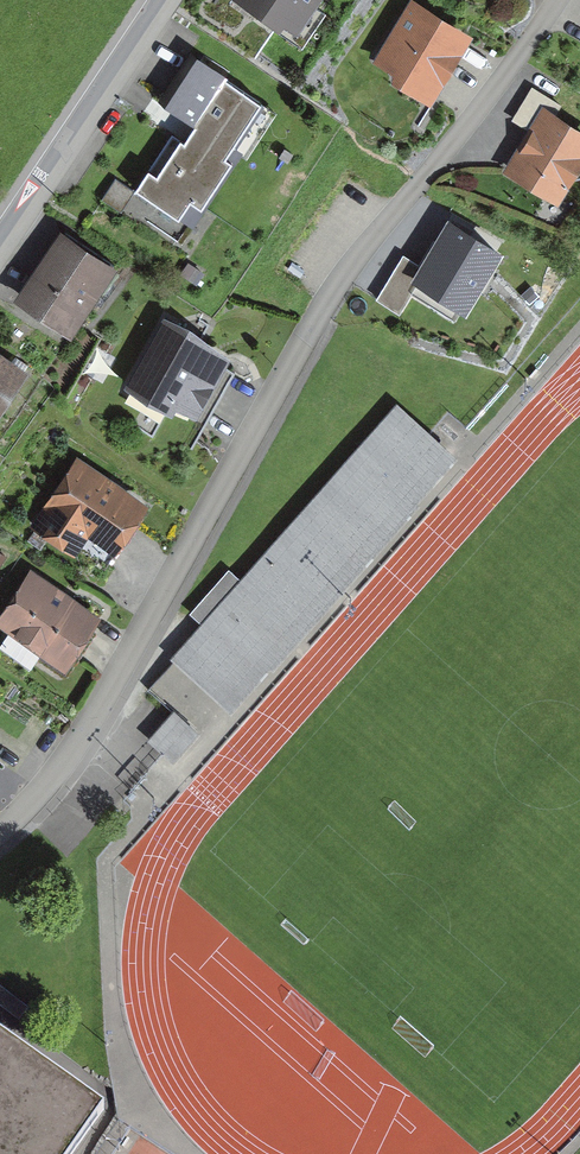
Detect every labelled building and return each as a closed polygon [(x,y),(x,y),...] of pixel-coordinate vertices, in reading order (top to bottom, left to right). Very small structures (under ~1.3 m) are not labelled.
[(313,0),(246,0),(292,31),(313,0)] [(373,64),(392,76),(392,86),(431,109),(475,40),(412,0),(411,0),(373,64)] [(221,157),(257,104),(198,64),(170,106),(200,126),(185,147),(172,138),(138,188),(178,215),(191,195),(201,202),(229,162),(221,157)] [(503,174),(558,208),(579,174),(579,132),(544,109),(503,174)] [(460,313),(468,318),(505,257),(449,223),(421,269),(403,258),(375,302),(399,316),(412,296),(455,322),(460,313)] [(70,328),(108,269),(62,239),(23,298),(70,328)] [(163,320),(124,390),(172,420),(176,414),(198,422),(233,362),(190,330),(163,320)] [(0,357),(0,408),(24,374),(0,357)] [(458,462),(396,405),(241,582),(229,572),(190,615),(201,625),(171,661),(231,716),(458,462)] [(150,508),(75,462),(31,527),(76,559),(89,542),(116,559),(150,508)] [(0,619),(0,629),(67,674),(102,621),(31,573),(0,619)] [(174,713),(147,743),(174,766),(200,736),(174,713)] [(101,1111),(0,1041),(0,1153),(71,1153),(101,1111)]
